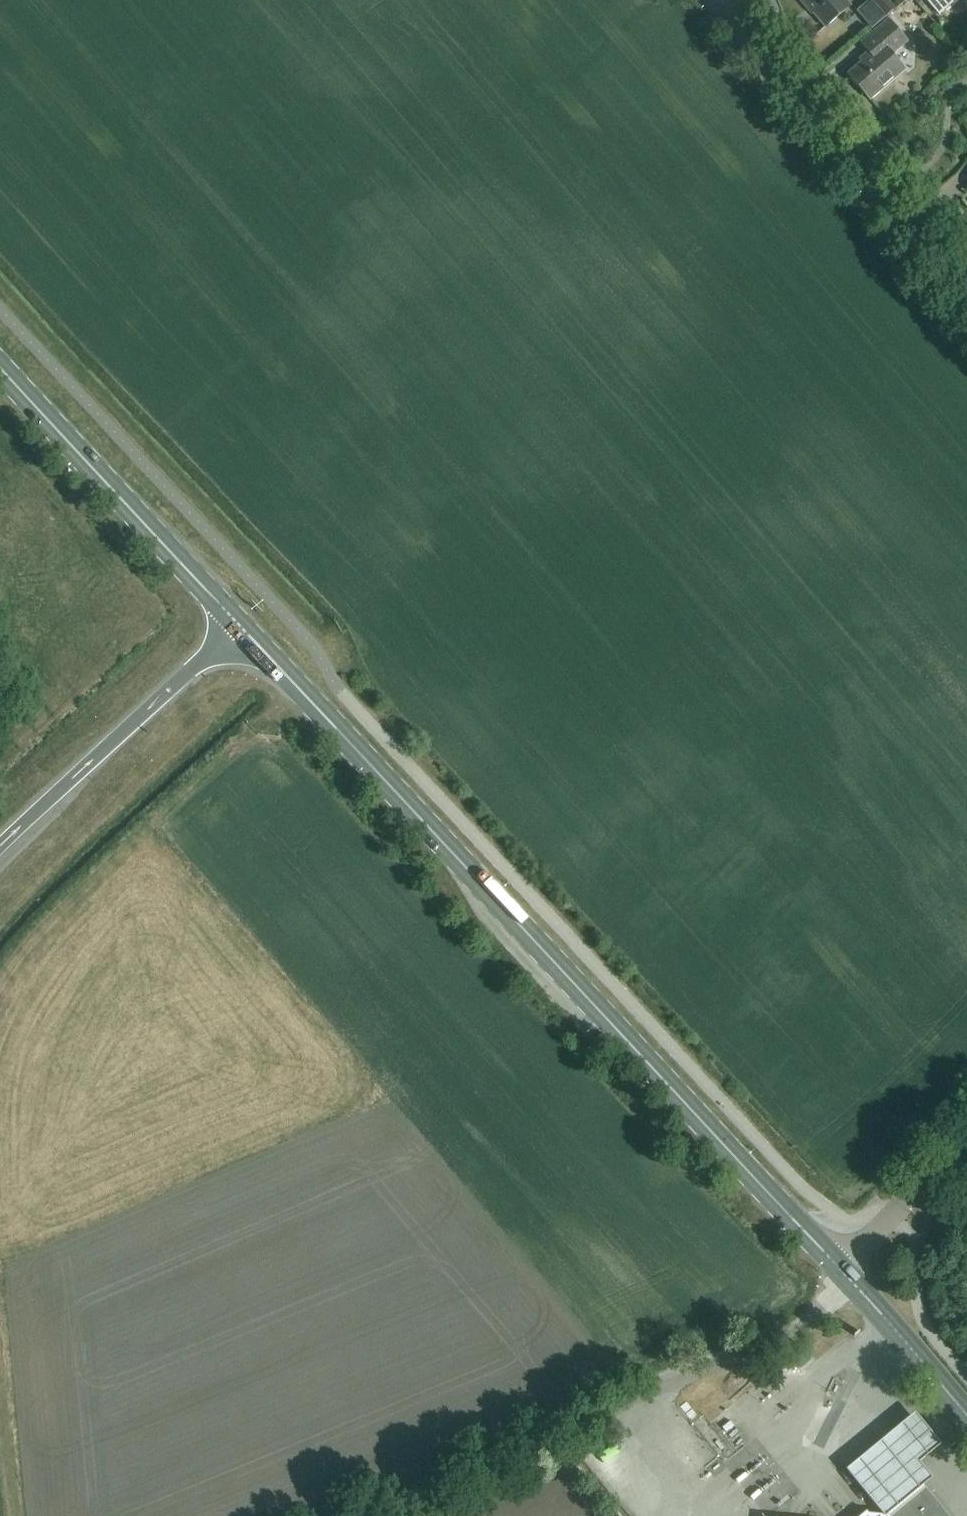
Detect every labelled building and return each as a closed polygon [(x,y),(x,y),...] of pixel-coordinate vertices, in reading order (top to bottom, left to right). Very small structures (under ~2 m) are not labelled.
[(850,6),(845,0),(801,0),(807,6),(808,6),(826,26),(850,6)] [(959,0),(924,0),(938,17),(959,0)] [(870,100),(906,70),(892,54),(907,41),(889,19),(861,42),(871,54),(847,73),(870,100)] [(917,1418),(848,1475),(881,1515),(893,1515),(934,1484),(921,1468),(943,1450),(917,1418)] [(927,1489),(895,1515),(950,1515),(927,1489)]
